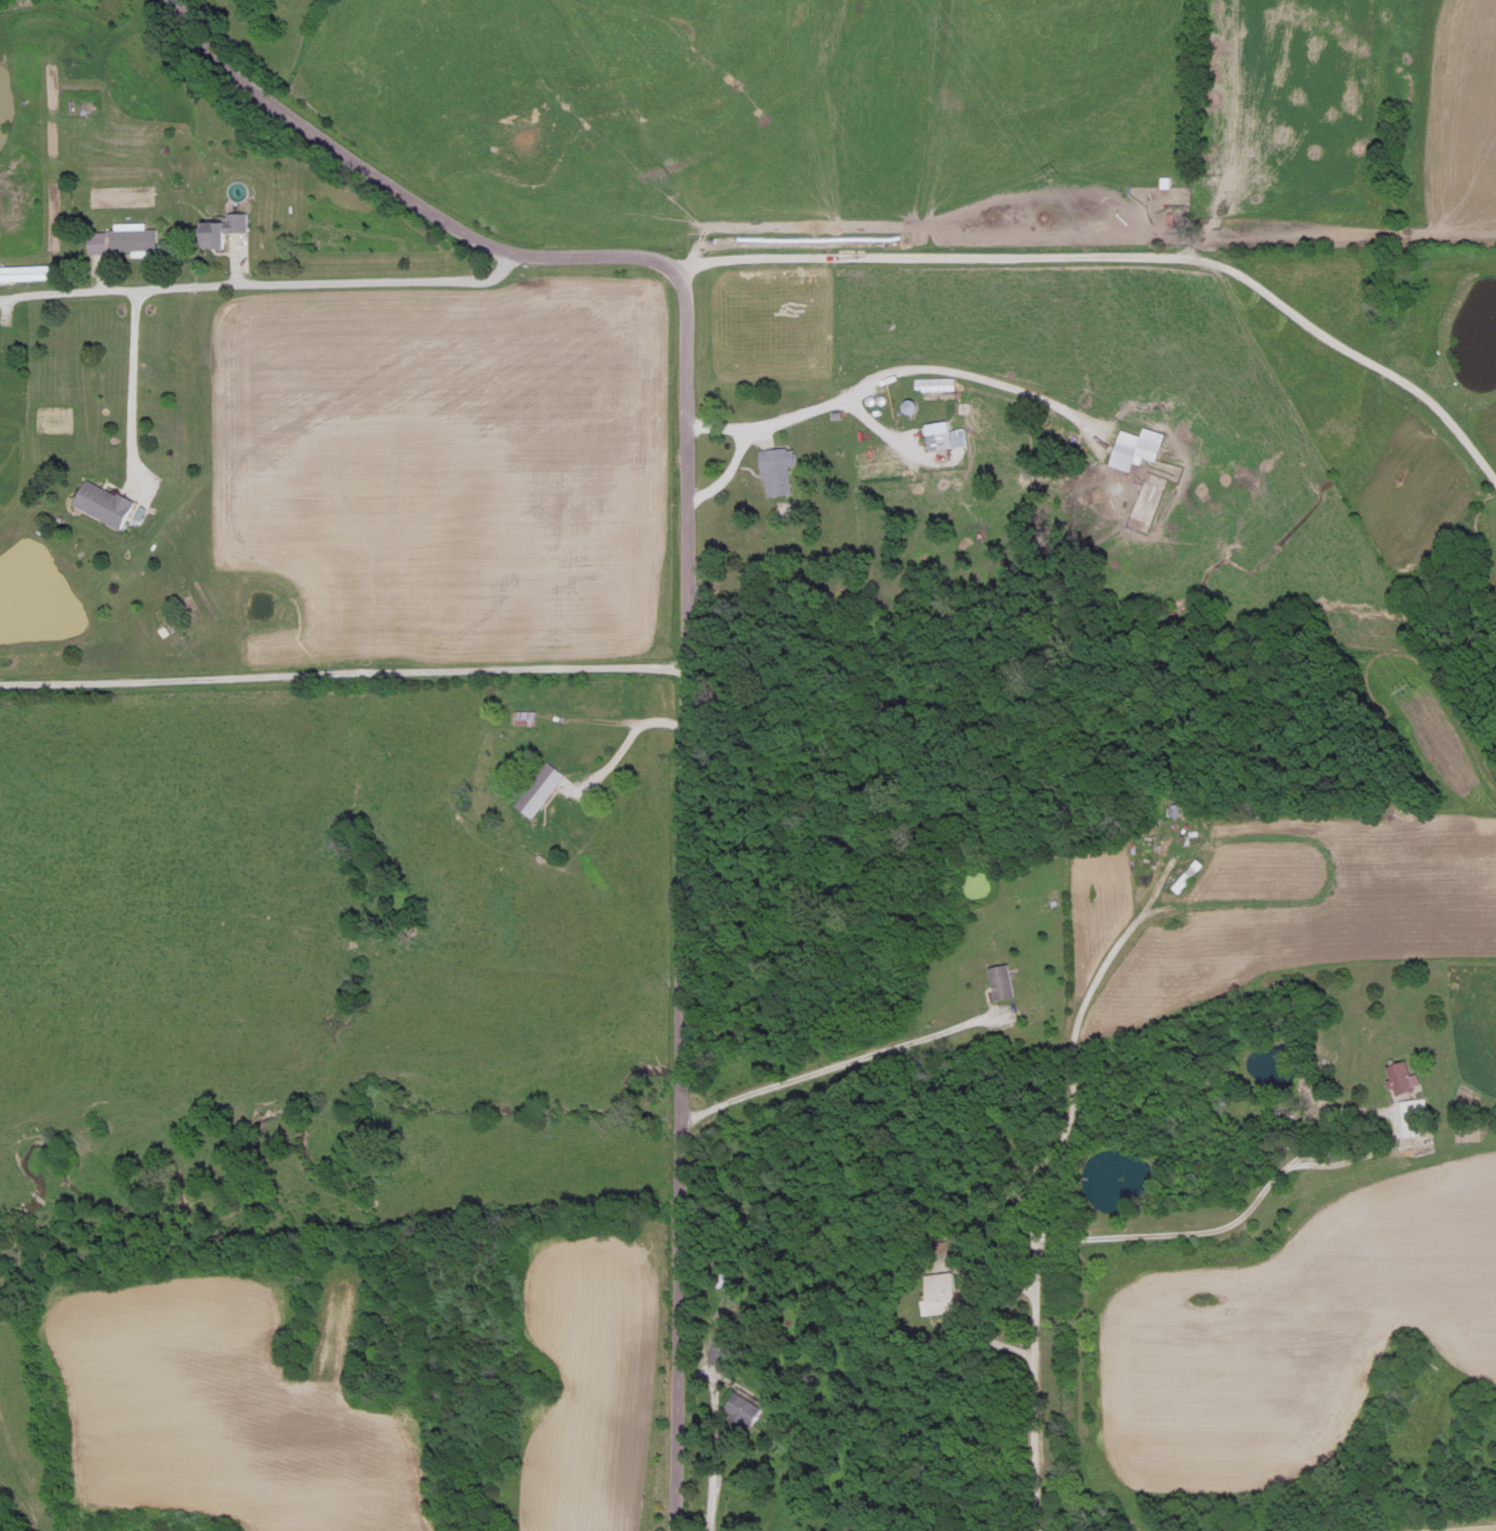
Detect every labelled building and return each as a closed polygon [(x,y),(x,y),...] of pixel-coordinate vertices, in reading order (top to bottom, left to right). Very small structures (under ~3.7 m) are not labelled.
[(201,220),(202,246),(224,245),(224,230),(248,230),(247,211),(228,211),(228,219),(201,220)] [(156,250),(156,227),(144,228),(144,223),(116,224),(116,230),(88,231),(88,251),(156,250)] [(60,265),(33,265),(33,277),(60,277),(60,265)] [(914,377),(914,389),(953,389),(953,377),(914,377)] [(928,449),(965,444),(963,428),(947,430),(946,420),(925,423),(928,449)] [(1163,432),(1143,427),(1141,436),(1119,429),(1108,464),(1130,470),(1135,454),(1155,460),(1163,432)] [(787,465),(795,465),(793,446),(760,450),(764,495),(790,493),(787,465)] [(134,500),(86,478),(74,506),(121,527),(134,500)] [(534,709),(513,709),(513,724),(534,724),(534,709)] [(531,817),(564,774),(546,760),(513,804),(531,817)] [(1012,995),(1006,963),(987,967),(994,999),(1012,995)] [(1415,1071),(1409,1073),(1405,1058),(1386,1064),(1395,1092),(1420,1085),(1415,1071)] [(1424,1114),(1424,1098),(1404,1098),(1404,1128),(1418,1128),(1418,1114),(1424,1114)] [(722,1270),(716,1286),(732,1292),(738,1275),(722,1270)] [(952,1271),(925,1274),(928,1313),(955,1311),(952,1271)] [(762,1407),(739,1388),(723,1407),(746,1426),(762,1407)]
